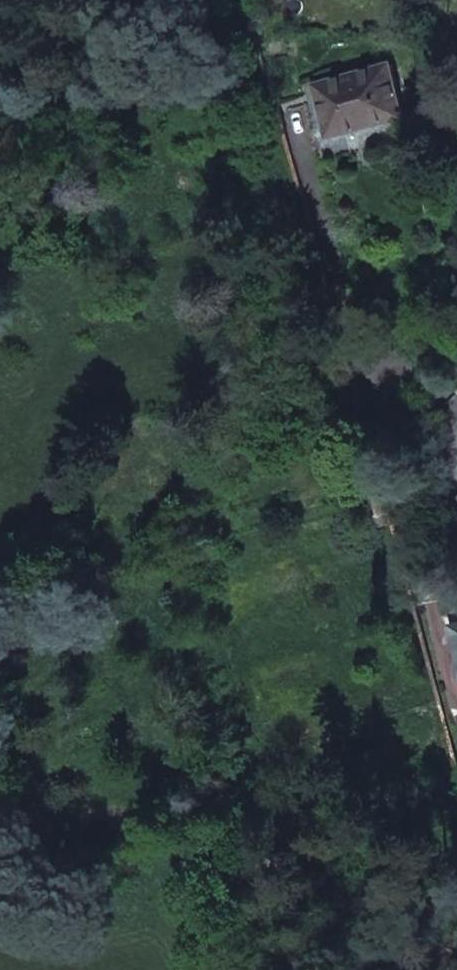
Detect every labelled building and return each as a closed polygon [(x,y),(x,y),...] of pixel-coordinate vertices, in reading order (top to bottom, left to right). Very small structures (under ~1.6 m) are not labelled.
[(316,84),(331,137),(406,116),(391,63),(316,84)] [(417,586),(421,604),(440,599),(435,581),(417,586)]
